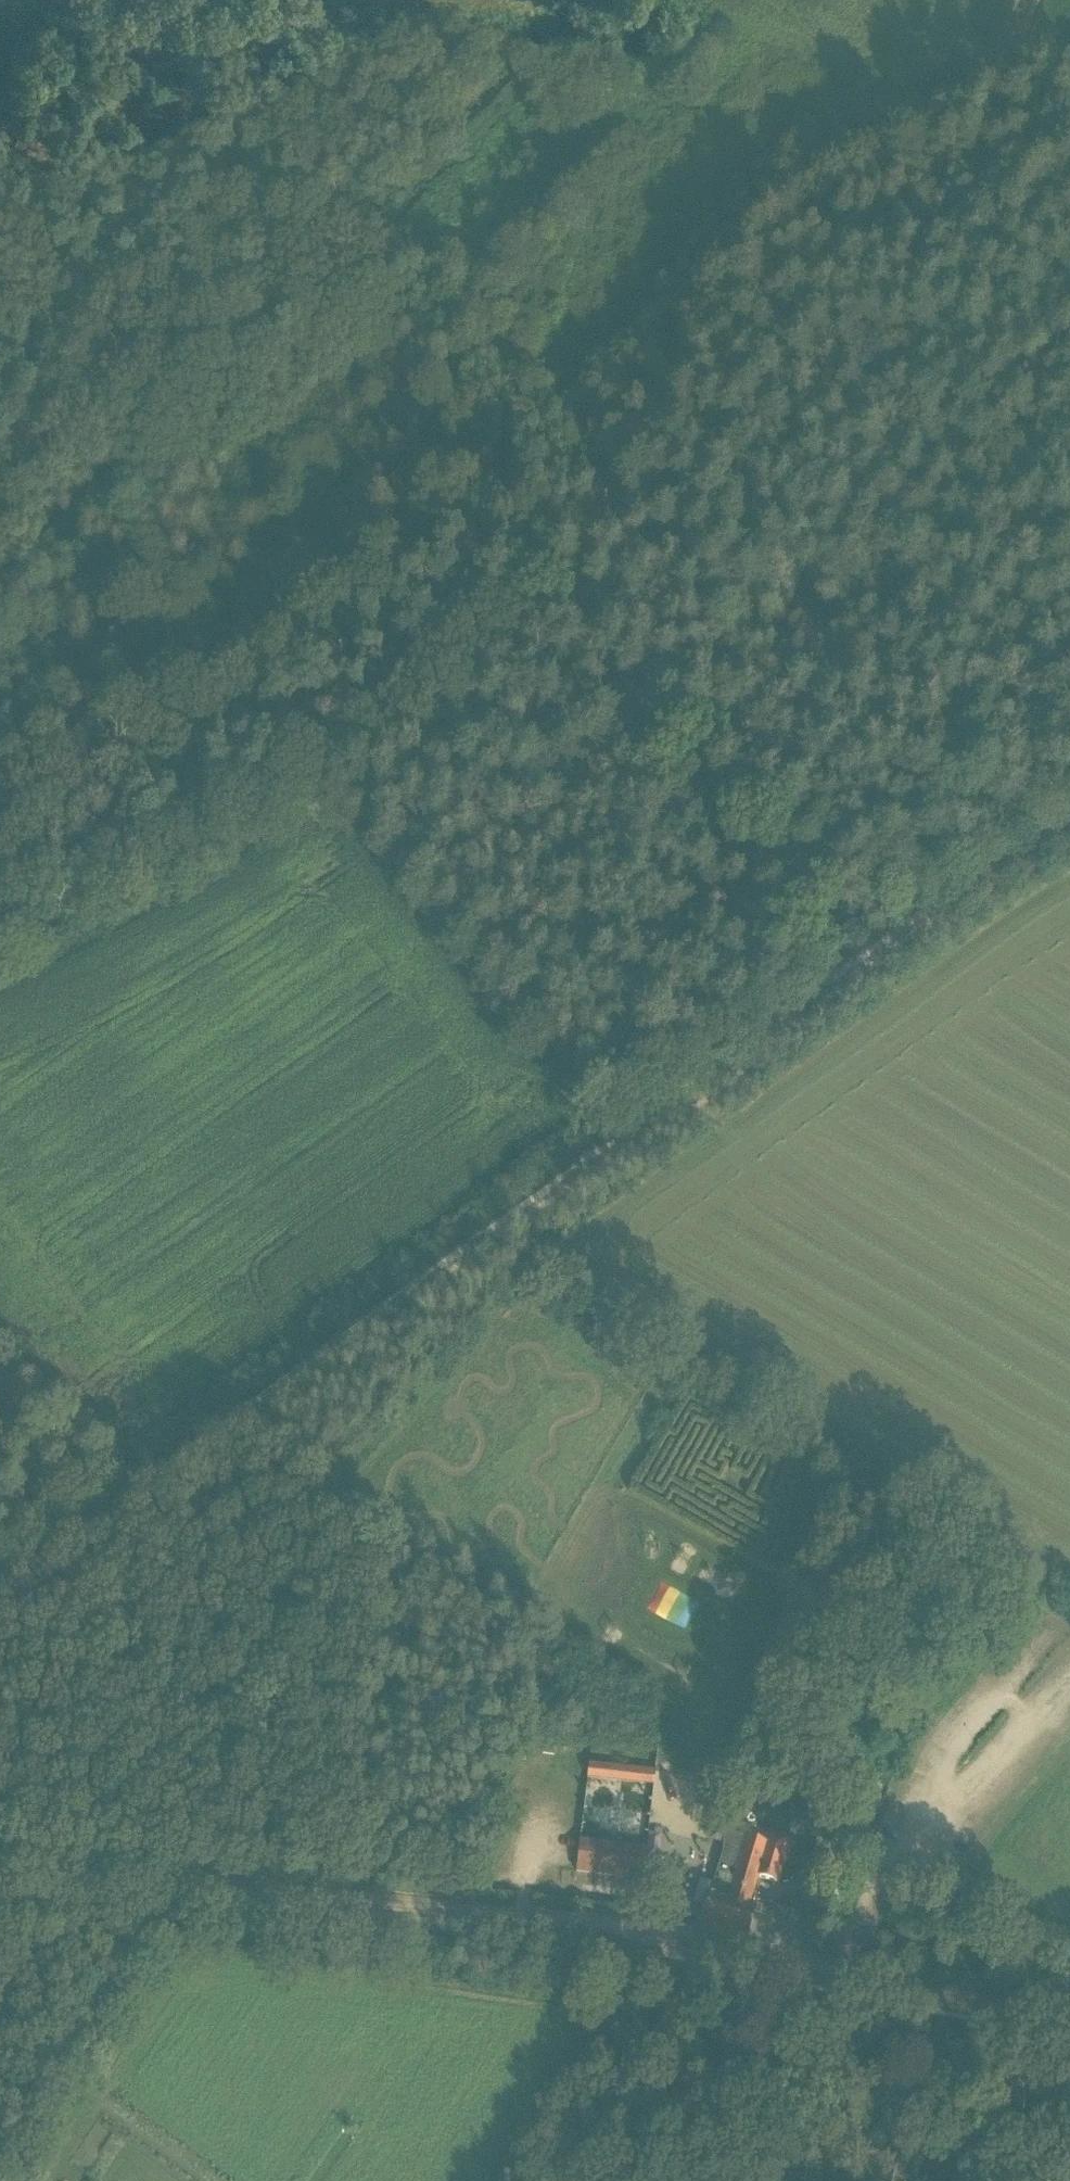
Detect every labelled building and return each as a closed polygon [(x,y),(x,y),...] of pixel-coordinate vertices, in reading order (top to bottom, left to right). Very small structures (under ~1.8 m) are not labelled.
[(542,1754),(554,1756),(556,1742),(544,1740),(542,1754)] [(654,1786),(656,1771),(589,1763),(587,1778),(654,1786)] [(779,1785),(763,1799),(772,1809),(788,1795),(779,1785)] [(824,1804),(801,1797),(795,1816),(818,1823),(824,1804)] [(710,1897),(707,1905),(701,1925),(745,1939),(751,1921),(754,1910),(748,1909),(758,1878),(778,1884),(791,1842),(769,1835),(766,1846),(746,1839),(732,1888),(715,1883),(710,1897)] [(643,1880),(645,1858),(646,1849),(580,1841),(579,1850),(576,1872),(643,1880)] [(802,1916),(797,1926),(809,1932),(814,1922),(802,1916)]
